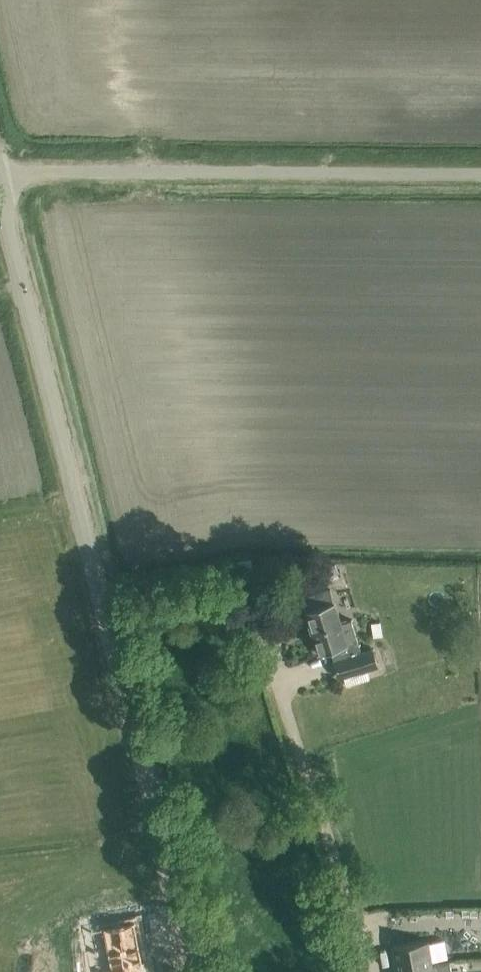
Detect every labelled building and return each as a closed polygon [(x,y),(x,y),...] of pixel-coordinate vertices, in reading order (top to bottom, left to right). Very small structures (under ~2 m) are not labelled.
[(337,565),(307,574),(311,587),(341,579),(337,565)] [(331,589),(321,592),(302,598),(319,653),(358,641),(352,619),(341,622),(335,601),(331,589)] [(340,677),(379,665),(374,649),(335,661),(340,677)] [(145,960),(143,960),(135,921),(105,926),(110,951),(106,952),(110,971),(148,971),(145,960)] [(428,938),(392,944),(397,971),(449,963),(446,939),(429,942),(428,938)] [(397,971),(452,971),(450,963),(449,963),(397,971)]
